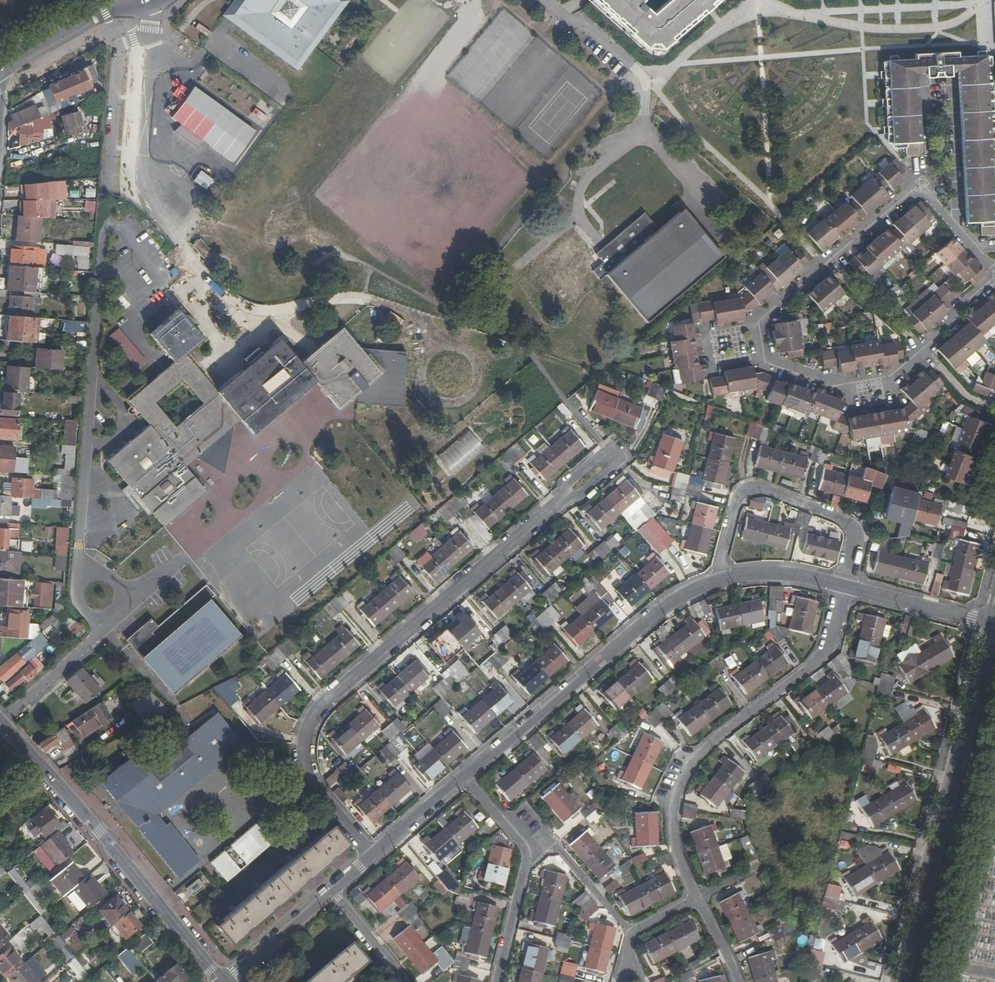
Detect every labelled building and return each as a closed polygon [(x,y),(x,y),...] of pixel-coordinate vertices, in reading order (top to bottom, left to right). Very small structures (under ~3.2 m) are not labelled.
[(228,19),(238,27),(286,63),(303,40),(314,49),(332,23),(321,16),(331,0),(241,0),(228,19)] [(645,51),(651,45),(657,45),(660,50),(671,41),(669,38),(710,4),(714,0),(670,0),(656,11),(654,13),(653,14),(652,13),(641,4),(645,0),(589,0),(591,2),(645,51)] [(958,71),(957,57),(957,52),(915,55),(915,59),(916,74),(925,73),(925,80),(950,78),(949,72),(958,71)] [(994,221),(993,211),(994,211),(994,204),(993,204),(992,184),(994,183),(994,176),(992,176),(991,156),(994,156),(994,149),(990,149),(989,128),(993,128),(993,121),(989,121),(988,100),(992,100),(991,93),(987,93),(986,73),(991,72),(990,65),(986,65),(985,56),(977,56),(957,57),(958,71),(966,223),(980,222),(980,236),(994,235),(994,221)] [(907,157),(910,156),(925,156),(924,142),(920,142),(916,74),(915,59),(896,60),(887,61),(888,71),(884,72),(884,78),(888,78),(889,100),(885,100),(885,106),(890,106),(891,126),(887,127),(887,134),(891,134),(891,144),(906,144),(907,157)] [(54,103),(57,110),(92,95),(90,90),(93,89),(83,66),(72,76),(73,78),(63,82),(62,80),(47,86),(48,89),(41,92),(45,100),(47,106),(54,103)] [(192,89),(171,118),(181,125),(174,130),(197,148),(203,140),(233,162),(254,134),(192,89)] [(41,92),(36,95),(39,101),(42,100),(42,101),(45,100),(41,92)] [(11,121),(7,122),(7,131),(26,123),(38,118),(33,106),(9,116),(11,121)] [(264,121),(267,115),(255,108),(252,114),(264,121)] [(83,125),(80,112),(62,116),(67,136),(82,133),(81,126),(83,125)] [(45,115),(38,118),(26,123),(25,128),(19,128),(18,145),(26,146),(27,138),(41,138),(42,124),(48,124),(46,115),(45,115)] [(905,171),(894,158),(878,173),(886,182),(891,177),(897,177),(901,178),(899,176),(905,171)] [(208,189),(213,178),(199,171),(193,182),(208,189)] [(886,182),(878,173),(861,187),(877,205),(888,196),(883,190),(880,187),(886,182)] [(902,180),(901,178),(897,177),(891,177),(886,182),(888,185),(894,191),(899,187),(897,184),(899,182),(902,180)] [(22,185),(24,200),(48,201),(45,182),(22,185)] [(49,188),(50,198),(57,197),(56,187),(49,188)] [(877,205),(861,187),(851,196),(854,201),(848,205),(860,219),(877,205)] [(84,196),(92,197),(93,189),(85,188),(84,196)] [(24,200),(21,200),(22,216),(39,218),(54,218),(54,201),(48,201),(24,200)] [(84,200),(83,210),(94,211),(95,201),(84,200)] [(919,234),(919,235),(930,225),(926,220),(932,215),(920,201),(904,215),(919,234)] [(846,202),(835,212),(849,229),(860,219),(848,205),(846,202)] [(647,323),(723,257),(715,247),(683,209),(658,232),(643,212),(608,244),(596,255),(575,232),(572,235),(542,262),(538,266),(537,267),(564,297),(569,292),(576,300),(605,276),(647,323)] [(835,212),(824,221),(836,236),(838,238),(849,229),(835,212)] [(896,229),(891,234),(902,247),(903,249),(919,234),(904,215),(892,225),(896,229)] [(37,242),(39,218),(22,216),(17,216),(16,241),(37,242)] [(822,220),(806,233),(822,252),(833,243),(831,240),(836,236),(824,221),(822,220)] [(902,247),(891,234),(887,230),(876,239),(890,256),(902,247)] [(935,253),(944,264),(961,249),(952,238),(935,253)] [(200,239),(193,245),(192,246),(208,264),(215,257),(209,249),(200,239)] [(881,267),(884,270),(895,261),(890,256),(876,239),(865,248),(867,251),(881,267)] [(66,245),(56,244),(55,253),(66,254),(66,245)] [(88,270),(90,247),(87,246),(72,245),(71,255),(79,256),(77,269),(88,270)] [(34,267),(35,267),(36,257),(31,257),(31,248),(10,246),(9,265),(19,266),(34,267)] [(788,249),(777,259),(792,277),(809,263),(797,250),(792,254),(788,249)] [(944,264),(953,275),(956,272),(970,260),(961,249),(944,264)] [(848,262),(860,277),(866,272),(870,276),(881,267),(867,251),(862,255),(860,253),(848,262)] [(770,273),(764,278),(774,289),(777,291),(786,283),(786,282),(792,277),(777,259),(766,268),(770,273)] [(969,277),(974,283),(985,274),(972,259),(970,260),(956,272),(964,281),(969,277)] [(19,266),(8,266),(7,290),(23,291),(32,292),(34,267),(19,266)] [(828,276),(818,285),(832,302),(843,293),(828,276)] [(744,287),(749,293),(758,304),(760,305),(771,296),(769,293),(774,289),(764,278),(759,282),(755,278),(744,287)] [(949,302),(937,289),(933,284),(917,298),(922,305),(938,323),(943,318),(941,316),(946,311),(943,307),(949,302)] [(954,298),(943,284),(937,289),(949,302),(954,298)] [(818,285),(807,295),(821,311),(832,302),(818,285)] [(742,299),(727,301),(730,321),(744,319),(743,312),(751,311),(758,304),(749,293),(742,299)] [(994,296),(992,293),(981,303),(994,319),(994,296)] [(85,305),(86,297),(84,296),(69,295),(69,301),(78,302),(78,304),(85,305)] [(9,296),(7,315),(8,315),(29,317),(31,303),(37,304),(38,299),(37,299),(23,298),(9,296)] [(705,305),(708,321),(716,320),(716,324),(730,321),(727,301),(705,305)] [(697,303),(701,322),(708,321),(705,305),(705,302),(697,303)] [(994,323),(994,319),(981,303),(965,317),(969,322),(981,336),(994,323)] [(932,328),(938,323),(922,305),(906,319),(918,333),(923,328),(925,330),(930,326),(932,328)] [(195,365),(184,353),(203,337),(188,321),(185,318),(178,310),(148,335),(161,351),(171,363),(159,374),(128,401),(148,425),(106,462),(151,513),(163,527),(164,528),(176,518),(201,546),(219,547),(245,525),(247,509),(221,479),(205,480),(202,485),(186,467),(193,461),(221,467),(234,425),(239,421),(252,434),(314,383),(336,408),(342,408),(347,403),(357,405),(401,414),(408,379),(412,361),(389,356),(375,353),(360,350),(342,327),(331,337),(312,353),(301,363),(279,338),(270,348),(250,348),(240,359),(240,371),(218,391),(195,365)] [(800,334),(796,313),(781,315),(782,323),(774,324),(775,331),(772,332),(773,339),(800,334)] [(8,315),(6,340),(31,342),(33,317),(29,317),(8,315)] [(82,346),(83,321),(82,321),(76,321),(75,346),(80,346),(82,346)] [(974,350),(985,341),(981,336),(969,322),(958,331),(974,350)] [(675,341),(693,338),(698,337),(697,330),(694,330),(693,323),(672,327),(675,341)] [(147,360),(119,329),(108,336),(135,369),(147,360)] [(974,350),(958,331),(948,341),(963,359),(974,350)] [(803,356),(800,334),(773,339),(775,346),(778,346),(779,352),(787,351),(788,358),(803,356)] [(670,342),(672,356),(695,352),(693,338),(675,341),(670,342)] [(963,359),(948,341),(937,350),(953,368),(963,359)] [(864,344),(868,366),(882,364),(879,346),(878,342),(864,344)] [(879,346),(882,364),(883,370),(890,368),(890,365),(896,364),(896,359),(903,358),(901,342),(879,346)] [(850,347),(851,350),(853,368),(868,366),(864,344),(850,347)] [(36,368),(62,370),(63,352),(37,349),(36,368)] [(835,350),(828,351),(831,367),(839,366),(839,373),(846,372),(847,376),(855,374),(853,368),(851,350),(836,353),(835,350)] [(831,367),(828,351),(821,353),(824,368),(831,367)] [(695,352),(672,356),(674,370),(697,366),(695,352)] [(5,390),(28,392),(30,367),(7,365),(5,390)] [(697,366),(674,370),(673,370),(675,384),(702,380),(701,373),(704,372),(703,365),(697,366)] [(752,367),(738,370),(742,390),(756,388),(763,391),(768,376),(761,373),(753,374),(752,367)] [(717,377),(721,396),(728,395),(728,392),(742,390),(738,370),(724,372),(725,376),(717,377)] [(922,371),(911,380),(927,398),(943,384),(931,370),(926,375),(922,371)] [(986,371),(983,378),(994,383),(994,375),(986,371)] [(763,391),(760,398),(780,406),(780,404),(787,387),(781,384),(782,381),(770,377),(768,376),(763,391)] [(983,378),(980,385),(989,389),(994,391),(994,383),(983,378)] [(904,409),(906,422),(915,421),(922,414),(916,407),(927,398),(911,380),(900,389),(911,402),(904,409)] [(980,385),(975,383),(972,390),(986,396),(989,389),(980,385)] [(780,404),(794,410),(802,389),(789,384),(787,387),(780,404)] [(661,401),(666,388),(659,386),(655,399),(661,401)] [(611,419),(619,400),(603,394),(605,389),(598,387),(589,410),(611,419)] [(807,415),(820,420),(830,396),(823,394),(824,391),(818,388),(815,394),(812,403),(807,415)] [(794,410),(807,415),(812,403),(815,394),(802,389),(794,410)] [(955,397),(949,391),(945,394),(951,401),(955,397)] [(18,394),(4,392),(3,404),(0,404),(0,414),(16,415),(18,394)] [(582,406),(573,395),(568,400),(577,410),(582,406)] [(832,429),(842,433),(850,431),(848,418),(838,414),(844,399),(837,396),(836,399),(830,396),(820,420),(834,425),(832,429)] [(635,407),(619,400),(611,419),(634,428),(644,405),(637,402),(635,407)] [(572,415),(562,404),(557,408),(561,412),(557,416),(562,422),(566,419),(567,419),(572,415)] [(715,407),(707,404),(703,421),(711,423),(715,407)] [(980,412),(965,406),(963,413),(971,417),(966,430),(991,440),(994,433),(991,432),(993,425),(978,419),(980,412)] [(890,411),(893,433),(908,430),(906,422),(904,409),(890,411)] [(875,413),(879,435),(893,433),(890,411),(875,413)] [(861,416),(865,438),(879,435),(875,413),(861,416)] [(848,418),(850,431),(852,440),(865,438),(861,416),(848,418)] [(18,420),(0,418),(0,438),(16,439),(18,420)] [(74,446),(76,421),(74,421),(66,421),(64,445),(72,446),(74,446)] [(753,436),(758,424),(751,421),(745,435),(752,438),(753,436)] [(759,425),(758,424),(753,436),(752,438),(761,441),(754,467),(778,472),(783,452),(766,448),(768,444),(765,443),(770,429),(759,425)] [(772,424),(770,429),(784,435),(786,430),(772,424)] [(548,429),(554,436),(558,432),(552,426),(548,429)] [(564,436),(550,448),(564,463),(584,446),(567,426),(561,432),(564,436)] [(484,450),(466,430),(435,457),(452,477),(484,450)] [(963,453),(980,459),(985,446),(989,447),(991,440),(966,430),(961,444),(966,446),(963,453)] [(713,441),(709,457),(728,462),(735,438),(710,432),(708,440),(713,441)] [(923,444),(926,438),(913,433),(911,438),(923,444)] [(683,441),(663,434),(655,458),(649,456),(647,464),(651,465),(649,473),(666,479),(667,476),(669,477),(670,472),(671,472),(683,441)] [(505,452),(515,463),(516,465),(527,456),(517,443),(508,450),(505,452)] [(72,477),(74,446),(72,446),(64,445),(63,445),(63,453),(67,454),(66,469),(55,469),(55,475),(61,476),(72,477)] [(816,463),(821,449),(811,445),(808,452),(811,453),(809,460),(816,463)] [(15,447),(0,446),(0,470),(13,471),(15,447)] [(564,463),(550,448),(537,460),(532,455),(527,460),(544,480),(564,463)] [(824,450),(821,449),(816,463),(821,465),(827,451),(824,450)] [(783,452),(778,472),(802,478),(808,453),(800,451),(799,457),(783,452)] [(958,451),(953,463),(975,472),(980,459),(963,453),(958,451)] [(505,452),(497,460),(506,470),(515,463),(505,452)] [(695,477),(689,475),(688,476),(685,488),(701,492),(703,481),(722,486),(728,462),(709,457),(705,474),(696,472),(695,477)] [(947,476),(970,485),(975,472),(953,463),(947,476)] [(841,495),(846,476),(830,472),(831,466),(823,465),(817,489),(841,495)] [(867,467),(866,467),(863,480),(846,476),(841,495),(865,501),(869,485),(881,489),(886,475),(870,469),(867,467)] [(674,472),(670,487),(672,487),(685,491),(685,488),(688,476),(674,472)] [(60,492),(61,476),(55,475),(53,475),(52,483),(57,483),(56,492),(60,492)] [(507,485),(494,496),(507,512),(527,495),(510,475),(503,480),(507,485)] [(892,477),(886,475),(881,489),(886,491),(892,477)] [(68,501),(70,501),(72,477),(61,476),(60,492),(56,492),(38,491),(38,494),(31,494),(32,480),(12,478),(10,496),(11,496),(32,498),(55,500),(68,501)] [(620,485),(606,497),(620,513),(640,496),(623,476),(617,481),(620,485)] [(685,491),(672,487),(669,501),(681,504),(684,495),(685,491)] [(699,499),(701,492),(685,488),(685,491),(684,495),(699,499)] [(911,520),(916,500),(898,495),(899,490),(892,488),(885,513),(911,520)] [(448,501),(457,512),(467,503),(458,493),(448,501)] [(0,495),(0,518),(2,518),(2,515),(10,516),(11,496),(10,496),(0,495)] [(830,507),(841,508),(842,496),(831,495),(830,507)] [(507,512),(494,496),(480,508),(476,503),(470,509),(487,529),(507,512)] [(620,513),(606,497),(592,509),(588,505),(582,510),(600,530),(620,513)] [(933,504),(916,500),(911,520),(936,526),(942,501),(934,499),(933,504)] [(963,515),(966,506),(962,505),(959,504),(946,499),(943,509),(963,515)] [(750,500),(748,507),(762,511),(764,504),(750,500)] [(448,501),(437,511),(446,521),(457,512),(448,501)] [(706,530),(711,531),(717,507),(692,501),(690,508),(695,509),(691,526),(706,530)] [(682,510),(680,521),(685,522),(688,511),(682,510)] [(800,527),(805,514),(798,512),(793,524),(783,522),(782,528),(768,524),(763,544),(785,549),(787,540),(790,541),(792,534),(798,535),(800,527)] [(740,538),(763,544),(768,524),(753,520),(754,515),(747,513),(740,538)] [(806,529),(811,517),(805,514),(800,527),(806,529)] [(954,527),(967,530),(968,523),(956,521),(956,522),(943,519),(941,525),(953,528),(954,527)] [(632,521),(629,524),(636,532),(642,526),(639,523),(636,525),(632,521)] [(647,527),(665,548),(671,543),(653,522),(647,527)] [(0,523),(0,551),(6,551),(7,534),(13,535),(13,529),(16,529),(16,524),(0,523)] [(414,542),(426,535),(420,525),(408,532),(414,542)] [(552,543),(566,560),(569,556),(574,561),(584,553),(579,548),(583,544),(566,525),(560,530),(563,534),(552,543)] [(704,555),(711,531),(706,530),(691,526),(686,542),(681,541),(679,549),(704,555)] [(66,556),(68,528),(66,528),(58,527),(55,555),(57,555),(64,556),(66,556)] [(660,552),(665,548),(647,527),(643,531),(660,552)] [(965,536),(967,530),(954,527),(953,528),(952,533),(965,536)] [(440,549),(454,564),(473,547),(457,528),(450,533),(453,537),(444,545),(440,549)] [(817,531),(808,528),(802,554),(834,561),(839,542),(816,537),(817,531)] [(797,543),(803,544),(806,533),(799,532),(797,543)] [(869,535),(871,542),(888,547),(890,540),(869,534),(869,535)] [(607,557),(615,549),(620,545),(611,535),(598,546),(607,557)] [(956,565),(975,570),(982,545),(958,539),(956,546),(960,547),(956,565)] [(21,540),(20,551),(30,551),(31,541),(21,540)] [(548,575),(566,560),(552,543),(540,553),(537,550),(531,555),(535,560),(532,563),(544,577),(547,574),(548,575)] [(930,557),(941,559),(944,546),(933,543),(932,546),(926,545),(925,551),(931,553),(930,557)] [(391,550),(400,560),(406,556),(396,545),(391,550)] [(588,555),(597,565),(601,562),(604,559),(607,557),(598,546),(588,555)] [(873,572),(898,578),(903,559),(884,554),(886,549),(879,547),(873,572)] [(433,582),(454,564),(440,549),(426,560),(423,557),(416,562),(433,582)] [(395,565),(400,560),(391,550),(386,554),(395,565)] [(14,573),(15,552),(6,551),(0,551),(0,572),(14,573)] [(636,574),(649,590),(669,573),(653,553),(646,559),(649,563),(636,574)] [(65,571),(66,556),(64,556),(57,555),(56,571),(65,571)] [(903,559),(898,578),(923,584),(929,560),(922,558),(920,563),(903,559)] [(597,565),(589,572),(599,583),(611,573),(601,562),(597,565)] [(969,596),(975,570),(956,565),(951,582),(947,581),(944,589),(969,596)] [(511,579),(501,588),(514,603),(531,589),(514,569),(508,574),(511,579)] [(380,594),(393,609),(413,592),(396,572),(390,578),(393,582),(380,594)] [(587,593),(599,583),(589,572),(581,578),(577,582),(587,593)] [(629,607),(649,590),(636,574),(622,586),(619,582),(613,587),(629,607)] [(23,580),(0,578),(0,605),(27,607),(29,588),(22,587),(23,580)] [(51,602),(52,584),(35,583),(35,590),(31,590),(30,598),(34,598),(34,606),(44,607),(44,604),(48,605),(48,602),(51,602)] [(563,594),(564,593),(555,583),(547,589),(556,600),(563,594)] [(144,631),(128,644),(170,696),(240,636),(209,600),(215,596),(206,585),(157,626),(150,618),(140,627),(144,631)] [(334,598),(343,609),(355,599),(346,588),(334,598)] [(514,603),(501,588),(489,598),(485,594),(479,598),(496,619),(514,603)] [(541,594),(550,605),(556,600),(547,589),(541,594)] [(373,627),(393,609),(380,594),(365,606),(362,602),(356,607),(373,627)] [(582,614),(595,630),(614,614),(597,594),(591,600),(594,604),(582,614)] [(752,602),(737,606),(742,626),(751,623),(753,630),(764,626),(762,621),(764,620),(759,595),(751,597),(752,602)] [(795,606),(789,631),(809,636),(817,603),(792,597),(790,605),(795,606)] [(332,619),(343,609),(334,598),(332,600),(323,608),(332,619)] [(710,614),(705,600),(700,602),(699,602),(705,616),(710,614)] [(705,616),(699,602),(694,605),(700,618),(705,616)] [(742,626),(737,606),(722,609),(721,604),(714,606),(722,637),(730,634),(729,629),(742,626)] [(540,614),(550,625),(560,616),(550,605),(540,614)] [(61,615),(65,612),(65,610),(60,610),(53,609),(55,614),(38,629),(40,633),(59,617),(61,615)] [(1,637),(26,639),(28,613),(10,611),(8,629),(0,628),(0,636),(1,637)] [(71,625),(75,621),(65,612),(61,615),(59,617),(68,627),(71,625)] [(460,623),(448,633),(462,648),(479,633),(462,614),(457,619),(460,623)] [(538,635),(550,625),(540,614),(530,622),(529,624),(538,635)] [(577,646),(595,630),(582,614),(569,625),(566,622),(560,627),(577,646)] [(860,638),(879,643),(881,637),(887,638),(889,629),(883,627),(885,620),(861,614),(859,621),(864,623),(860,638)] [(906,630),(912,631),(915,618),(905,616),(899,639),(901,638),(904,638),(906,630)] [(688,625),(675,634),(687,651),(706,637),(705,636),(709,633),(701,623),(697,626),(690,617),(684,621),(688,625)] [(918,633),(922,620),(915,618),(912,631),(918,633)] [(76,639),(85,631),(75,621),(71,625),(68,627),(73,633),(72,634),(76,639)] [(326,646),(339,662),(359,645),(342,625),(335,631),(339,635),(326,646)] [(513,637),(514,636),(505,626),(495,634),(504,645),(513,637)] [(140,627),(125,640),(128,644),(144,631),(140,627)] [(780,645),(786,641),(785,640),(775,628),(774,628),(769,631),(780,645)] [(775,628),(785,640),(789,637),(789,631),(775,628)] [(462,648),(448,633),(438,642),(434,638),(428,643),(445,663),(462,648)] [(494,653),(499,649),(504,645),(495,634),(490,639),(493,643),(489,647),(494,653)] [(687,651),(675,634),(662,644),(659,640),(654,644),(657,648),(673,670),(683,663),(679,657),(687,651)] [(921,653),(931,670),(954,657),(941,635),(934,639),(936,644),(921,653)] [(278,647),(287,657),(298,648),(289,637),(278,647)] [(874,665),(879,643),(860,638),(856,652),(851,651),(849,659),(874,665)] [(534,661),(548,677),(568,660),(551,640),(544,646),(547,650),(534,661)] [(755,663),(767,679),(788,663),(772,643),(766,648),(769,652),(755,663)] [(908,684),(931,670),(921,653),(919,654),(913,645),(896,656),(898,660),(896,662),(908,684)] [(319,679),(339,662),(326,646),(312,658),(307,652),(301,657),(319,679)] [(673,670),(657,648),(652,651),(669,673),(673,670)] [(487,659),(497,670),(508,660),(499,649),(494,653),(487,659)] [(9,660),(9,661),(0,669),(0,678),(3,682),(17,669),(16,668),(25,660),(23,657),(20,657),(17,653),(9,660)] [(849,665),(841,654),(836,658),(844,670),(847,675),(852,671),(848,665),(849,665)] [(44,667),(35,657),(29,662),(30,663),(38,672),(44,667)] [(408,667),(397,677),(410,692),(428,677),(411,657),(405,662),(408,667)] [(710,662),(718,673),(723,668),(715,658),(710,662)] [(844,670),(836,658),(831,662),(839,673),(844,670)] [(491,675),(497,670),(487,659),(482,664),(491,675)] [(633,669),(620,680),(633,695),(652,679),(636,660),(629,666),(633,669)] [(528,694),(548,677),(534,661),(521,673),(517,670),(511,674),(528,694)] [(710,662),(705,666),(714,676),(718,673),(710,662)] [(25,679),(27,682),(38,672),(30,663),(6,685),(11,691),(25,679)] [(746,695),(767,679),(755,663),(741,674),(737,669),(730,674),(746,695)] [(101,690),(81,668),(66,681),(86,703),(101,690)] [(452,689),(462,680),(463,679),(454,669),(443,678),(452,689)] [(280,679),(266,691),(279,706),(299,690),(282,670),(276,676),(280,679)] [(498,684),(505,679),(497,670),(491,675),(496,681),(498,684)] [(818,690),(830,706),(848,693),(832,672),(827,676),(830,681),(818,690)] [(879,687),(892,690),(895,678),(882,674),(881,681),(879,687)] [(673,676),(668,681),(677,691),(682,686),(673,676)] [(410,692),(397,677),(386,686),(382,682),(376,687),(393,707),(410,692)] [(441,699),(443,696),(452,689),(443,678),(432,688),(441,699)] [(633,695),(620,680),(607,691),(604,687),(599,692),(615,711),(633,695)] [(480,701),(494,717),(512,701),(498,684),(496,681),(480,695),(483,699),(480,701)] [(677,691),(668,681),(658,689),(666,700),(677,691)] [(221,685),(214,688),(230,707),(236,702),(221,685)] [(714,694),(699,705),(711,721),(732,705),(716,685),(710,689),(714,694)] [(891,697),(892,690),(879,687),(877,693),(891,697)] [(811,720),(830,706),(818,690),(805,700),(802,695),(793,702),(796,706),(799,704),(811,720)] [(130,701),(143,725),(151,721),(170,711),(148,691),(130,701)] [(279,706),(266,691),(252,703),(249,699),(243,704),(259,724),(279,706)] [(437,701),(447,713),(453,708),(443,696),(441,699),(437,701)] [(440,719),(447,713),(437,701),(430,707),(440,719)] [(475,733),(494,717),(480,701),(468,712),(464,708),(458,713),(475,733)] [(110,719),(100,703),(92,709),(94,714),(91,716),(88,712),(72,722),(75,726),(70,729),(78,740),(110,719)] [(671,715),(662,704),(654,710),(652,712),(661,723),(671,715)] [(360,715),(348,724),(362,740),(379,725),(363,705),(356,711),(360,715)] [(711,721),(699,705),(684,715),(681,711),(674,716),(690,737),(711,721)] [(579,715),(567,725),(580,740),(598,725),(581,706),(576,711),(579,715)] [(903,724),(914,742),(936,728),(922,706),(915,711),(918,715),(903,724)] [(649,714),(644,708),(636,715),(641,721),(646,717),(649,714)] [(661,723),(652,712),(649,714),(646,717),(656,727),(661,723)] [(775,722),(763,731),(775,747),(794,733),(778,712),(772,717),(775,722)] [(127,814),(179,879),(201,861),(169,823),(165,825),(157,815),(243,744),(217,713),(182,741),(182,740),(179,737),(151,761),(155,767),(149,772),(135,754),(100,782),(127,814)] [(397,717),(392,722),(401,733),(409,726),(404,720),(401,722),(397,717)] [(390,742),(396,737),(401,733),(392,722),(381,731),(390,742)] [(618,723),(613,727),(622,738),(627,733),(618,723)] [(820,751),(848,730),(843,723),(836,727),(839,732),(833,737),(828,728),(819,734),(812,726),(806,731),(811,739),(820,751)] [(362,740),(348,724),(336,735),(333,731),(328,735),(345,755),(362,740)] [(891,756),(914,742),(903,724),(888,733),(885,729),(877,734),(891,756)] [(580,740),(567,725),(556,735),(552,731),(547,736),(563,755),(580,740)] [(622,738),(613,727),(609,731),(617,742),(622,738)] [(62,751),(65,757),(78,750),(64,728),(37,746),(42,751),(52,746),(53,748),(66,740),(70,747),(62,751)] [(433,749),(446,764),(467,747),(450,728),(443,733),(446,738),(433,749)] [(547,743),(538,731),(537,732),(533,736),(542,747),(547,743)] [(775,747),(763,731),(750,740),(746,735),(741,740),(757,761),(775,747)] [(641,741),(633,758),(651,766),(662,743),(639,732),(636,739),(641,741)] [(862,756),(875,760),(878,748),(875,737),(867,735),(864,748),(862,756)] [(542,747),(533,736),(527,740),(545,762),(551,757),(542,747)] [(386,746),(394,756),(405,747),(396,737),(390,742),(386,746)] [(811,757),(820,751),(811,739),(803,745),(811,757)] [(394,768),(400,763),(394,756),(386,746),(380,751),(382,753),(379,755),(387,765),(390,763),(394,768)] [(426,781),(446,764),(433,749),(419,760),(416,756),(410,762),(426,781)] [(528,759),(514,770),(528,786),(547,770),(530,750),(525,755),(528,759)] [(724,765),(714,778),(730,790),(744,772),(724,756),(720,762),(724,765)] [(875,781),(880,761),(875,760),(862,756),(860,763),(873,766),(871,774),(875,781)] [(651,766),(633,758),(625,774),(620,772),(617,779),(640,790),(651,766)] [(324,780),(329,786),(342,774),(349,768),(345,762),(324,780)] [(900,774),(902,767),(889,763),(887,771),(900,774)] [(348,780),(359,769),(355,764),(349,768),(342,774),(348,780)] [(377,790),(391,805),(411,788),(394,768),(387,774),(391,779),(377,790)] [(528,786),(514,770),(502,781),(499,777),(493,782),(509,801),(528,786)] [(765,774),(759,779),(768,789),(773,785),(765,774)] [(484,777),(479,782),(488,792),(494,788),(484,777)] [(730,790),(714,778),(705,789),(698,785),(694,791),(716,808),(730,790)] [(884,796),(895,814),(917,801),(904,778),(892,786),(894,790),(884,796)] [(768,789),(759,779),(748,786),(756,798),(768,789)] [(542,798),(564,823),(583,806),(578,800),(574,803),(558,785),(555,787),(553,784),(542,794),(544,796),(542,798)] [(333,792),(342,804),(350,797),(340,786),(333,792)] [(24,787),(0,802),(0,812),(16,831),(42,809),(24,787)] [(619,790),(605,788),(604,794),(618,797),(619,790)] [(370,823),(391,805),(377,790),(364,801),(360,797),(354,803),(370,823)] [(873,828),(895,814),(884,796),(868,806),(863,797),(856,801),(873,828)] [(698,806),(684,804),(683,811),(697,813),(698,806)] [(581,814),(585,819),(596,810),(592,805),(581,814)] [(458,818),(445,829),(458,845),(478,828),(461,809),(455,815),(458,818)] [(596,810),(585,819),(589,824),(591,823),(592,825),(594,823),(595,825),(603,818),(596,810)] [(745,820),(747,812),(732,810),(730,818),(745,820)] [(40,833),(44,837),(58,826),(47,811),(32,822),(35,825),(28,830),(33,838),(40,833)] [(697,813),(683,811),(682,818),(696,820),(697,813)] [(631,839),(631,848),(657,847),(656,813),(636,814),(637,839),(631,839)] [(260,820),(210,863),(226,882),(276,839),(260,820)] [(844,828),(856,831),(857,825),(845,822),(844,828)] [(484,842),(499,829),(495,823),(490,827),(486,823),(480,828),(481,830),(477,833),(484,842)] [(691,833),(698,854),(718,847),(713,833),(717,831),(715,824),(691,833)] [(217,925),(232,942),(244,932),(260,919),(270,910),(286,896),(302,883),(318,869),(328,861),(348,844),(332,826),(232,912),(217,925)] [(458,845),(445,829),(431,841),(428,837),(421,843),(438,863),(458,845)] [(501,841),(506,837),(499,829),(484,842),(491,849),(483,880),(503,884),(511,853),(501,841)] [(570,845),(584,863),(600,850),(589,838),(593,834),(589,829),(585,832),(582,829),(570,840),(572,843),(570,845)] [(58,831),(39,847),(56,867),(72,854),(66,847),(61,840),(63,838),(58,831)] [(861,845),(863,838),(842,832),(840,840),(852,843),(861,845)] [(748,853),(752,861),(758,858),(747,837),(739,840),(746,854),(748,853)] [(718,847),(698,854),(706,876),(730,867),(728,861),(731,860),(726,845),(718,847)] [(867,866),(877,883),(899,869),(886,848),(880,851),(878,848),(865,846),(857,851),(867,866)] [(600,850),(584,863),(599,880),(618,863),(614,858),(610,861),(600,850)] [(670,856),(668,850),(655,856),(658,861),(670,856)] [(635,866),(647,860),(644,853),(631,859),(632,861),(635,866)] [(400,868),(386,880),(399,896),(419,878),(403,859),(396,864),(400,868)] [(622,875),(635,866),(632,861),(631,859),(618,868),(622,875)] [(72,890),(83,881),(76,871),(70,864),(51,880),(64,896),(72,890)] [(855,897),(877,883),(867,866),(852,875),(850,871),(841,876),(855,897)] [(643,886),(652,904),(675,892),(663,868),(655,872),(657,877),(642,885),(643,886)] [(12,869),(6,874),(23,895),(28,891),(29,890),(12,869)] [(83,881),(86,878),(79,869),(76,871),(83,881)] [(541,897),(561,902),(567,876),(541,870),(540,878),(545,879),(541,897)] [(766,873),(761,876),(769,893),(775,890),(766,873)] [(100,888),(89,875),(86,878),(97,891),(100,888)] [(183,890),(189,897),(207,884),(200,876),(183,890)] [(444,876),(438,880),(447,891),(448,891),(453,887),(444,876)] [(89,910),(107,896),(100,888),(97,891),(86,878),(83,881),(72,890),(89,910)] [(399,896),(386,880),(372,892),(369,888),(363,893),(379,913),(393,902),(400,910),(396,913),(400,918),(411,910),(399,896)] [(447,891),(438,880),(433,885),(442,896),(448,891),(447,891)] [(460,889),(474,892),(476,883),(462,880),(460,889)] [(615,880),(603,888),(608,894),(619,886),(615,880)] [(628,916),(652,904),(643,886),(642,885),(625,894),(622,889),(616,892),(628,916)] [(825,897),(838,901),(840,895),(839,894),(840,888),(829,885),(825,897)] [(458,897),(472,901),(474,892),(460,889),(458,897)] [(28,891),(23,895),(40,916),(45,912),(28,891)] [(719,903),(730,923),(748,914),(741,900),(746,897),(743,891),(719,903)] [(573,905),(581,915),(595,904),(586,894),(573,905)] [(113,926),(128,913),(115,897),(98,911),(111,927),(113,926)] [(458,897),(456,897),(454,904),(462,906),(463,905),(470,907),(470,909),(475,911),(471,928),(491,933),(497,908),(472,901),(458,897)] [(554,927),(561,902),(541,897),(536,915),(530,913),(529,921),(554,927)] [(841,915),(846,902),(838,901),(825,897),(824,905),(836,908),(841,915)] [(585,921),(599,910),(595,904),(581,915),(585,921)] [(411,910),(400,918),(408,927),(393,939),(407,957),(424,944),(414,931),(423,925),(417,917),(411,910)] [(140,928),(128,913),(113,926),(124,940),(140,928)] [(748,914),(730,923),(740,943),(764,931),(761,925),(756,927),(748,914)] [(57,937),(40,916),(29,925),(34,932),(40,927),(52,941),(57,937)] [(682,925),(667,933),(675,949),(677,952),(700,941),(688,916),(680,920),(682,925)] [(767,932),(769,937),(770,937),(794,924),(790,918),(778,925),(778,926),(767,932)] [(852,934),(863,951),(882,940),(868,918),(861,922),(863,926),(852,934)] [(590,946),(610,951),(615,929),(590,923),(586,939),(591,940),(590,946)] [(794,924),(770,937),(774,943),(797,931),(794,924)] [(70,926),(57,937),(66,947),(74,958),(79,954),(87,947),(70,926)] [(471,928),(463,926),(459,944),(462,945),(459,952),(485,959),(491,933),(471,928)] [(0,928),(0,948),(10,940),(0,928)] [(675,949),(667,933),(652,941),(649,937),(641,941),(653,964),(677,952),(675,949)] [(153,944),(145,934),(128,948),(136,958),(153,944)] [(569,943),(569,941),(570,937),(557,934),(555,940),(569,943)] [(843,964),(863,951),(852,934),(839,942),(835,937),(829,941),(843,964)] [(807,946),(813,948),(815,938),(809,937),(807,946)] [(566,954),(569,943),(555,940),(554,946),(558,947),(557,952),(566,954)] [(522,969),(542,974),(548,949),(523,943),(521,951),(527,952),(522,969)] [(424,944),(407,957),(422,975),(437,963),(443,971),(454,963),(443,949),(434,956),(424,944)] [(350,945),(338,956),(334,959),(307,981),(344,981),(346,980),(348,981),(351,981),(358,976),(355,973),(362,967),(366,963),(350,945)] [(604,973),(610,951),(590,946),(588,953),(583,952),(579,967),(604,973)] [(58,954),(66,964),(67,963),(74,958),(66,947),(58,954)] [(117,957),(137,981),(140,981),(149,975),(136,958),(128,948),(127,948),(117,957)] [(7,978),(22,965),(9,950),(0,957),(0,973),(5,979),(7,978)] [(805,964),(809,963),(811,952),(802,950),(801,956),(797,955),(796,961),(805,964)] [(809,963),(822,966),(825,954),(812,950),(811,952),(809,963)] [(749,958),(755,980),(775,974),(770,958),(775,957),(773,951),(749,958)] [(79,954),(74,958),(82,968),(87,964),(79,954)] [(691,971),(710,961),(707,955),(683,967),(686,974),(691,971)] [(456,956),(454,963),(455,963),(468,966),(469,959),(456,956)] [(74,958),(67,963),(82,981),(86,981),(91,978),(82,968),(74,958)] [(455,963),(454,963),(453,969),(466,972),(468,966),(455,963)] [(820,974),(822,966),(809,963),(807,969),(819,972),(820,974)] [(23,964),(22,965),(7,978),(11,981),(38,981),(23,964)] [(561,974),(574,977),(577,967),(564,964),(562,971),(561,974)] [(186,981),(175,967),(160,979),(157,976),(153,979),(155,981),(184,981),(186,981)] [(542,974),(522,969),(519,981),(540,981),(542,974)] [(818,980),(820,974),(819,972),(807,969),(805,977),(818,980)] [(682,981),(694,981),(692,979),(694,977),(691,971),(686,974),(680,977),(682,981)] [(755,980),(756,981),(777,981),(775,974),(755,980)]
